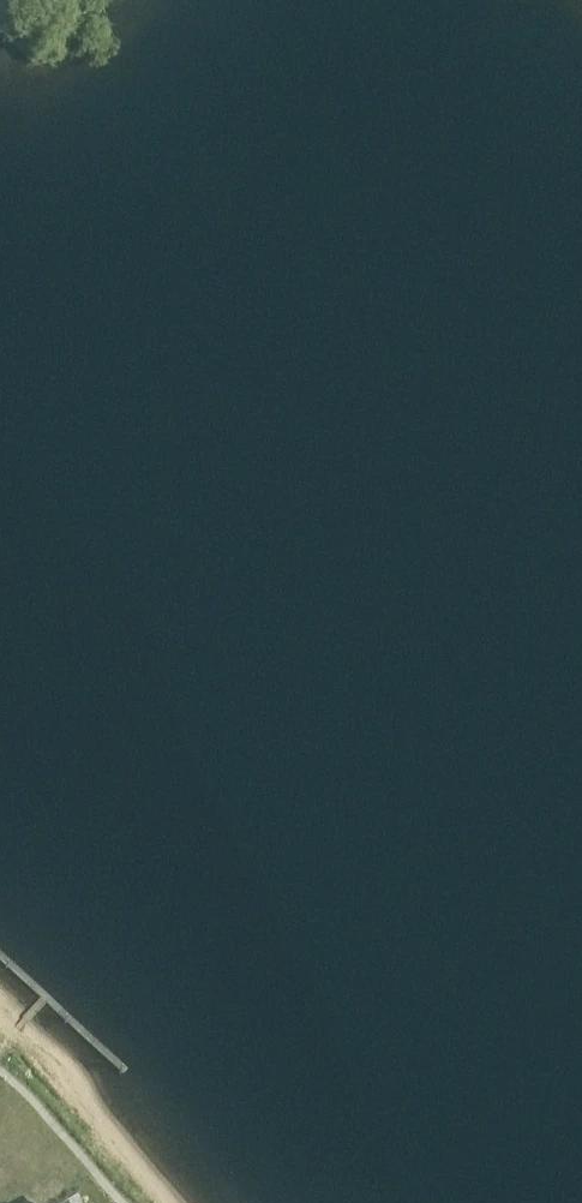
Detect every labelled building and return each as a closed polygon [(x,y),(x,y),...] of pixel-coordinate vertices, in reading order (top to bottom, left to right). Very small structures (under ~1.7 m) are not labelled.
[(29,1117),(3,1086),(0,1088),(0,1142),(29,1117)] [(78,1164),(57,1140),(7,1184),(24,1202),(33,1202),(78,1164)]
